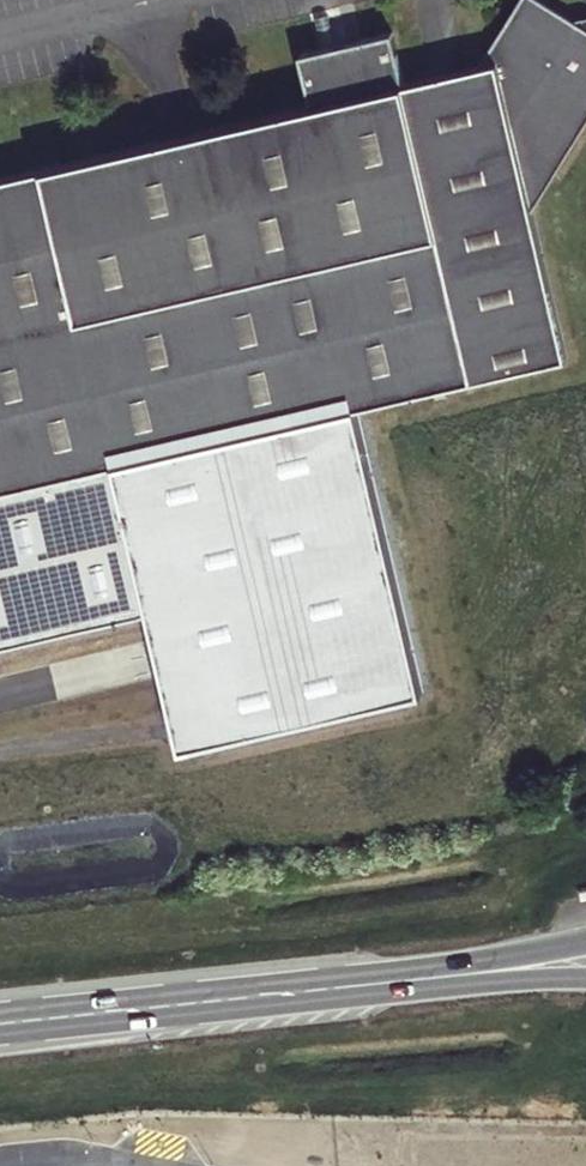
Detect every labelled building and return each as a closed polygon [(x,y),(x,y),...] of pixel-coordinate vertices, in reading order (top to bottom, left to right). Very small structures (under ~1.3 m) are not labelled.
[(353,410),(563,361),(528,213),(585,120),(585,32),(534,0),(521,0),(477,70),(401,88),(389,35),(295,57),(307,110),(0,181),(0,490),(353,410)] [(0,490),(0,644),(144,610),(178,753),(420,696),(353,410),(0,490)]
